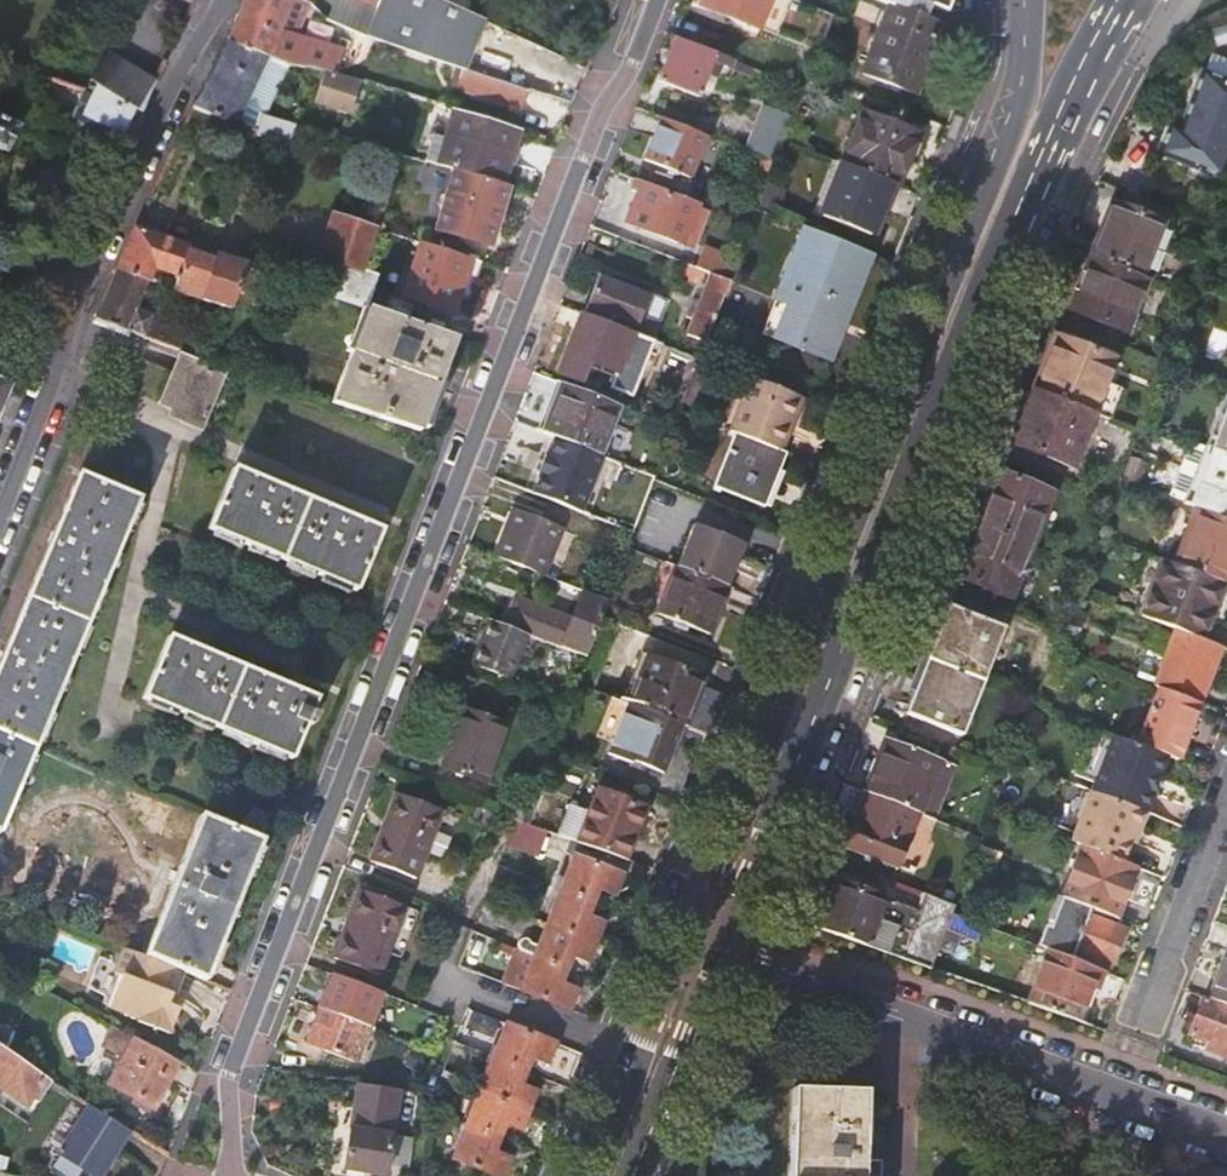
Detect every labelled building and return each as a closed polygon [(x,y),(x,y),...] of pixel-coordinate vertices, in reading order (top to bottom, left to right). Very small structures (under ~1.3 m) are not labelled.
[(293,0),(243,0),(238,12),(226,40),(267,56),(268,56),(279,60),(289,63),(323,72),(337,76),(344,50),(316,43),(293,39),(307,5),(293,0)] [(381,0),(352,0),(376,10),(377,10),(381,0)] [(463,70),(514,86),(516,87),(525,90),(548,97),(552,84),(471,58),(482,23),(456,12),(428,0),(381,0),(377,10),(376,10),(369,39),(456,67),(463,70)] [(456,12),(461,0),(428,0),(456,12)] [(790,0),(701,0),(698,9),(755,31),(756,28),(818,52),(832,16),(790,0)] [(859,74),(912,94),(938,26),(923,20),(929,5),(946,12),(950,0),(870,0),(885,6),(859,74)] [(730,61),(672,38),(656,81),(697,97),(711,63),(727,69),(730,61)] [(267,56),(226,40),(209,74),(192,108),(236,125),(267,56)] [(91,81),(92,82),(140,112),(154,83),(108,54),(91,81)] [(1226,77),(1226,57),(1216,55),(1213,75),(1226,77)] [(267,56),(236,125),(239,127),(255,132),(257,124),(260,118),(261,115),(265,116),(289,63),(279,60),(268,56),(267,56)] [(463,70),(456,67),(451,87),(456,89),(463,70)] [(463,70),(456,89),(510,106),(518,109),(525,90),(516,87),(514,86),(463,70)] [(337,76),(323,72),(313,104),(349,116),(360,82),(357,81),(337,76)] [(1226,145),(1226,85),(1198,73),(1175,133),(1164,128),(1153,156),(1213,180),(1226,145)] [(85,90),(50,80),(38,102),(71,119),(85,90)] [(87,90),(85,90),(71,119),(123,147),(140,112),(92,82),(87,90)] [(763,104),(745,152),(775,164),(793,116),(763,104)] [(861,112),(841,164),(854,169),(891,184),(895,185),(896,186),(917,134),(861,112)] [(464,114),(449,169),(454,170),(501,184),(517,130),(464,114)] [(260,118),(255,132),(254,133),(264,136),(270,118),(265,116),(261,115),(260,118)] [(296,125),(270,118),(264,136),(289,145),(296,125)] [(705,136),(658,118),(643,160),(688,178),(705,136)] [(2,150),(3,150),(5,148),(14,130),(14,128),(13,127),(0,121),(0,149),(2,150)] [(891,184),(854,169),(832,221),(870,235),(871,236),(891,184)] [(501,184),(454,170),(437,229),(489,243),(507,186),(501,184)] [(665,190),(634,179),(630,189),(637,192),(624,225),(682,247),(697,209),(663,196),(665,190)] [(879,239),(899,187),(896,186),(895,185),(891,184),(871,236),(870,235),(869,236),(879,239)] [(1113,209),(1158,225),(1163,209),(1120,192),(1113,209)] [(1108,207),(1068,311),(1124,334),(1145,280),(1138,278),(1157,228),(1158,225),(1113,209),(1108,207)] [(331,261),(363,270),(377,229),(334,214),(319,257),(331,261)] [(836,361),(878,249),(802,221),(774,297),(786,302),(772,338),(836,361)] [(1138,278),(1145,280),(1150,283),(1169,234),(1157,228),(1138,278)] [(117,270),(147,281),(152,283),(157,270),(178,278),(173,291),(228,306),(235,290),(244,266),(205,254),(134,229),(117,270)] [(481,262),(419,243),(402,298),(454,314),(461,292),(470,294),(481,262)] [(697,269),(705,272),(709,273),(730,281),(738,261),(705,249),(697,269)] [(377,275),(363,270),(331,261),(320,292),(366,308),(377,275)] [(705,272),(697,269),(685,264),(680,277),(696,282),(699,275),(704,277),(705,272)] [(257,272),(243,268),(235,290),(249,295),(257,272)] [(147,281),(117,270),(106,295),(96,320),(128,332),(130,329),(200,359),(211,362),(214,343),(176,328),(169,325),(158,320),(137,311),(147,281)] [(599,271),(583,313),(635,333),(651,339),(658,322),(640,315),(650,291),(599,271)] [(706,341),(730,281),(709,273),(686,334),(706,341)] [(454,340),(296,285),(261,379),(420,431),(454,340)] [(11,326),(18,311),(0,303),(0,321),(11,326)] [(162,309),(158,320),(169,325),(176,328),(180,317),(162,309)] [(635,333),(583,313),(576,329),(629,350),(635,333)] [(576,329),(551,320),(541,346),(563,355),(556,373),(579,382),(585,367),(599,373),(601,369),(614,374),(609,388),(633,397),(649,358),(629,350),(576,329)] [(1056,337),(1015,444),(1072,466),(1112,358),(1056,337)] [(201,428),(224,371),(179,354),(159,403),(171,408),(182,413),(180,420),(201,428)] [(14,388),(23,367),(0,357),(0,380),(10,385),(9,387),(14,388)] [(9,387),(10,385),(0,380),(0,409),(9,387)] [(753,380),(731,431),(735,433),(782,452),(803,400),(753,380)] [(640,414),(584,392),(566,443),(620,464),(640,414)] [(180,420),(182,413),(171,408),(169,415),(180,420)] [(1226,427),(1220,424),(1210,450),(1226,457),(1226,426),(1226,427)] [(782,452),(735,433),(714,486),(766,506),(787,453),(782,452)] [(1210,450),(1200,475),(1208,478),(1197,509),(1226,521),(1226,457),(1210,450)] [(233,469),(208,530),(357,591),(382,530),(233,469)] [(653,478),(631,469),(613,515),(635,525),(653,478)] [(0,661),(0,833),(140,499),(78,474),(0,661)] [(999,482),(961,577),(1012,597),(1050,502),(999,482)] [(565,505),(522,489),(513,508),(510,507),(491,556),(541,574),(560,527),(557,526),(565,505)] [(1197,509),(1195,508),(1173,564),(1219,582),(1226,585),(1226,521),(1197,509)] [(676,566),(716,582),(724,585),(726,586),(743,543),(693,523),(676,566)] [(1219,582),(1173,564),(1161,559),(1137,616),(1175,631),(1183,634),(1198,640),(1219,582)] [(676,566),(673,565),(657,606),(708,626),(724,585),(716,582),(676,566)] [(515,596),(504,624),(527,633),(585,655),(606,599),(582,590),(571,618),(515,596)] [(946,607),(906,713),(962,734),(1002,629),(946,607)] [(509,678),(527,633),(504,624),(487,618),(471,663),(484,668),(492,672),(509,678)] [(1183,634),(1175,631),(1153,687),(1159,689),(1198,704),(1219,647),(1198,640),(1183,634)] [(317,698),(168,637),(143,697),(293,759),(307,725),(310,726),(311,723),(313,724),(314,723),(317,715),(311,712),(317,698)] [(471,663),(444,653),(433,685),(496,709),(504,687),(489,681),(492,672),(484,668),(471,663)] [(629,702),(680,723),(685,725),(704,679),(647,657),(629,702)] [(1198,704),(1159,689),(1138,745),(1177,759),(1198,704)] [(680,723),(629,702),(608,755),(661,775),(680,723)] [(504,724),(462,708),(442,765),(484,780),(504,724)] [(1040,714),(1030,710),(1023,728),(1033,731),(1040,714)] [(1138,745),(1112,735),(1090,791),(1145,812),(1152,793),(1156,795),(1164,776),(1159,774),(1166,756),(1138,745)] [(941,761),(886,742),(848,836),(902,857),(919,814),(941,761)] [(941,761),(919,814),(934,820),(956,767),(941,761)] [(1089,790),(1069,843),(1078,847),(1120,863),(1127,843),(1132,831),(1138,828),(1145,812),(1090,791),(1089,790)] [(395,793),(370,860),(415,877),(423,856),(438,861),(455,816),(395,793)] [(492,812),(522,823),(529,804),(499,793),(492,812)] [(567,805),(556,835),(625,860),(643,811),(596,794),(589,812),(567,805)] [(241,832),(260,839),(270,815),(250,808),(241,832)] [(517,844),(524,823),(522,823),(492,812),(484,832),(517,844)] [(206,981),(263,840),(260,839),(241,832),(201,816),(144,957),(181,971),(206,981)] [(981,839),(971,863),(1015,880),(1022,865),(987,851),(992,835),(983,832),(981,839)] [(1078,847),(1060,897),(1117,919),(1136,869),(1120,863),(1078,847)] [(572,855),(520,989),(568,1009),(576,989),(560,983),(571,954),(587,960),(603,921),(586,914),(597,887),(614,893),(622,874),(572,855)] [(838,882),(818,929),(931,970),(936,956),(946,930),(948,924),(952,915),(956,905),(922,892),(916,910),(838,882)] [(358,887),(331,955),(375,973),(403,906),(358,887)] [(1117,919),(1060,897),(1050,927),(1044,925),(1036,948),(1043,950),(1059,956),(1098,971),(1102,962),(1109,965),(1123,929),(1115,926),(1117,919)] [(505,922),(472,910),(465,927),(498,940),(505,922)] [(948,924),(946,930),(974,940),(979,926),(952,915),(948,924)] [(1225,947),(1206,996),(1226,1005),(1226,948),(1225,947)] [(168,1006),(181,971),(144,957),(124,949),(118,967),(122,976),(109,1006),(139,1019),(137,1022),(169,1035),(179,1010),(168,1006)] [(1059,956),(1043,950),(1024,1003),(1073,1020),(1085,989),(1092,992),(1100,972),(1098,971),(1059,956)] [(936,956),(931,970),(945,974),(950,961),(936,956)] [(381,991),(331,973),(325,992),(342,999),(336,1012),(329,1026),(312,1020),(305,1040),(353,1059),(357,1049),(367,1025),(381,991)] [(1201,995),(1186,1034),(1205,1041),(1202,1048),(1226,1058),(1226,1005),(1206,996),(1201,995)] [(453,1158),(496,1175),(502,1175),(510,1157),(494,1151),(505,1122),(521,1129),(536,1089),(520,1083),(531,1056),(547,1062),(555,1041),(506,1022),(453,1158)] [(177,1061),(134,1038),(109,1085),(152,1108),(177,1061)] [(430,1053),(414,1046),(407,1063),(424,1070),(430,1053)] [(0,1048),(0,1078),(32,1098),(37,1101),(51,1081),(0,1048)] [(0,1078),(0,1087),(28,1104),(32,1098),(0,1078)] [(395,1088),(356,1083),(342,1167),(382,1173),(395,1088)] [(794,1090),(791,1175),(863,1175),(866,1092),(794,1090)] [(128,1129),(90,1105),(54,1164),(65,1171),(72,1161),(92,1172),(108,1147),(114,1150),(128,1129)]
